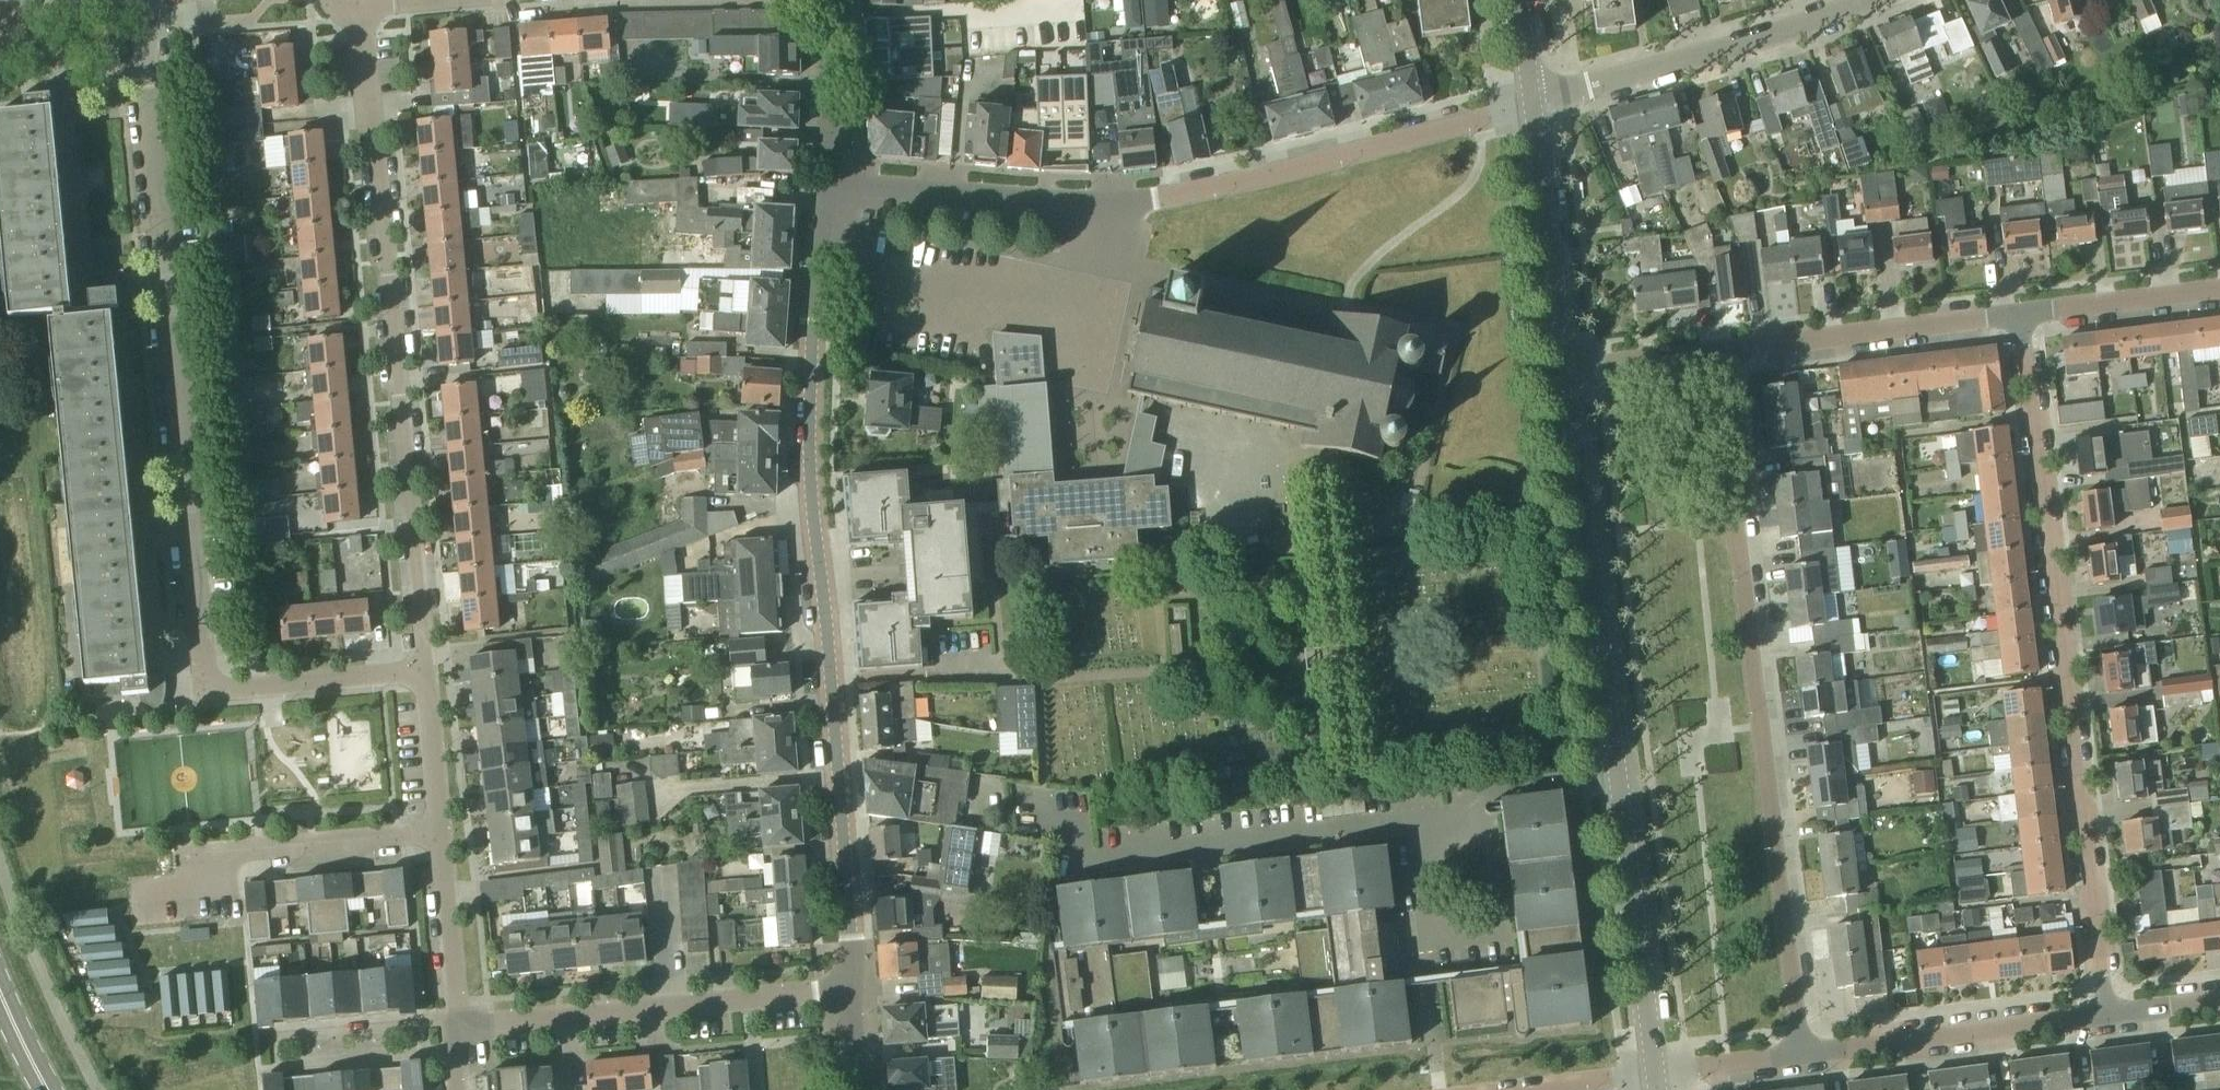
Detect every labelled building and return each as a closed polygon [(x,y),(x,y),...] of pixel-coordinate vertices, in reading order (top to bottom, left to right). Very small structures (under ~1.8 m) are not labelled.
[(12,0),(12,5),(28,15),(31,10),(33,2),(34,0),(0,0),(0,1),(12,0)] [(1170,27),(1168,0),(1155,0),(1145,1),(1147,29),(1170,27)] [(1344,106),(1338,82),(1323,86),(1324,91),(1302,96),(1301,92),(1308,90),(1298,54),(1293,38),(1294,37),(1284,0),(1272,0),(1276,13),(1272,14),(1279,41),(1280,41),(1305,134),(1334,127),(1330,110),(1344,106)] [(1363,15),(1367,14),(1392,111),(1422,103),(1413,67),(1390,73),(1389,68),(1396,66),(1393,55),(1417,48),(1407,20),(1386,25),(1383,10),(1373,12),(1369,0),(1359,0),(1363,15)] [(1422,38),(1470,32),(1466,0),(1417,0),(1422,38)] [(1596,34),(1611,33),(1611,34),(1619,33),(1619,32),(1634,30),(1630,0),(1596,0),(1597,14),(1593,14),(1596,34)] [(1687,14),(1683,0),(1668,0),(1673,18),(1687,14)] [(1698,0),(1683,0),(1687,14),(1701,10),(1698,0)] [(1988,62),(1996,78),(2012,71),(1993,30),(2008,22),(1998,0),(1973,0),(1967,3),(1977,25),(1972,27),(1988,62)] [(2055,23),(2087,14),(2084,1),(2088,0),(2049,0),(2055,23)] [(2133,5),(2133,6),(2145,34),(2161,27),(2149,0),(2145,0),(2133,5)] [(1249,27),(1243,1),(1229,5),(1236,30),(1249,27)] [(767,9),(767,10),(767,39),(782,38),(782,10),(782,9),(767,9)] [(782,10),(782,38),(798,38),(797,9),(795,9),(796,10),(782,10)] [(713,11),(713,40),(728,39),(727,11),(727,10),(713,10),(713,11)] [(740,10),(740,11),(741,39),(755,39),(754,11),(754,10),(740,10)] [(754,11),(755,39),(767,39),(767,10),(754,11)] [(700,40),(710,40),(713,40),(713,11),(699,12),(700,40)] [(740,11),(727,11),(728,39),(741,39),(740,11)] [(658,12),(644,13),(645,40),(659,40),(658,12)] [(659,40),(672,40),(672,12),(658,12),(659,40)] [(685,12),(672,12),(672,40),(686,40),(685,12)] [(699,12),(685,12),(686,40),(700,40),(699,12)] [(617,13),(617,19),(617,41),(631,41),(631,13),(617,13)] [(644,13),(631,13),(631,41),(645,40),(644,13)] [(2053,67),(2027,13),(2012,20),(2038,74),(2053,67)] [(1358,38),(1366,69),(1349,74),(1349,73),(1336,77),(1338,82),(1344,106),(1358,102),(1362,119),(1392,111),(1367,14),(1363,15),(1353,18),(1358,38)] [(1935,75),(1935,73),(1910,15),(1877,28),(1891,59),(1900,55),(1912,83),(1912,85),(1935,75)] [(578,22),(581,53),(610,50),(607,19),(578,22)] [(926,20),(861,24),(862,48),(867,47),(867,52),(924,50),(923,37),(927,37),(926,20)] [(578,22),(549,25),(552,55),(581,53),(578,22)] [(553,68),(552,55),(549,25),(520,27),(523,58),(537,57),(538,71),(541,71),(553,70),(553,68)] [(512,57),(509,28),(494,29),(496,59),(512,57)] [(431,35),(434,64),(469,61),(467,44),(484,42),(483,31),(466,32),(431,35)] [(2065,58),(2054,35),(2041,41),(2053,65),(2065,58)] [(1172,37),(1166,37),(1145,39),(1146,52),(1173,49),(1172,37)] [(710,40),(710,43),(710,58),(730,58),(730,73),(742,73),(742,75),(761,75),(798,75),(798,71),(797,42),(798,42),(798,38),(782,38),(767,39),(755,39),(741,39),(728,39),(713,40),(710,40)] [(1146,52),(1145,39),(1120,42),(1122,61),(1103,64),(1102,48),(1108,47),(1107,42),(1087,44),(1088,76),(1113,73),(1117,103),(1120,134),(1119,134),(1123,172),(1156,168),(1152,131),(1156,130),(1152,97),(1146,52)] [(1280,41),(1279,41),(1265,44),(1280,99),(1268,102),(1269,105),(1265,106),(1264,102),(1254,104),(1259,128),(1270,125),(1274,142),(1305,134),(1280,41)] [(261,80),(295,76),(292,47),(258,50),(240,52),(243,80),(260,78),(261,80)] [(867,52),(862,53),(863,69),(868,69),(868,77),(869,77),(869,81),(868,81),(868,83),(929,80),(929,78),(926,78),(925,66),(929,66),(928,50),(924,50),(867,52)] [(1014,77),(1015,67),(1016,51),(1005,54),(1003,80),(1014,77)] [(1844,102),(1826,108),(1838,148),(1853,143),(1849,128),(1853,127),(1847,110),(1876,98),(1872,87),(1860,51),(1829,62),(1844,102)] [(434,64),(436,81),(438,107),(490,102),(488,78),(471,79),(469,61),(434,64)] [(496,63),(498,79),(511,77),(509,62),(496,63)] [(611,63),(600,64),(601,82),(612,81),(611,63)] [(553,68),(553,70),(555,85),(566,85),(565,68),(553,68)] [(1183,123),(1176,90),(1171,69),(1152,73),(1166,135),(1170,134),(1177,164),(1208,157),(1199,119),(1183,123)] [(1821,154),(1838,148),(1826,108),(1810,113),(1797,73),(1766,83),(1769,92),(1755,96),(1767,133),(1780,129),(1776,116),(1793,110),(1799,127),(1810,123),(1820,154),(1821,154)] [(295,76),(261,80),(262,97),(245,98),(246,110),(263,108),(263,109),(298,106),(295,76)] [(1085,77),(1060,78),(1063,147),(1088,146),(1085,77)] [(1060,78),(1035,79),(1036,105),(1037,135),(1039,135),(1040,148),(1063,147),(1060,78)] [(148,678),(126,457),(120,457),(113,378),(119,377),(112,309),(119,308),(119,307),(133,305),(133,300),(132,295),(131,290),(130,285),(125,277),(121,273),(108,286),(108,292),(89,293),(91,318),(67,320),(47,113),(53,112),(53,111),(67,110),(67,105),(67,101),(66,96),(63,87),(60,83),(57,80),(43,92),(43,97),(25,99),(26,112),(0,114),(0,164),(15,315),(10,315),(10,318),(55,313),(56,321),(49,321),(50,324),(56,323),(91,683),(85,683),(85,686),(121,682),(123,696),(141,694),(141,699),(158,708),(160,704),(163,695),(163,691),(163,686),(163,682),(162,677),(148,678)] [(935,161),(936,157),(941,103),(943,82),(920,81),(909,82),(908,98),(921,100),(919,119),(870,114),(870,116),(871,116),(871,121),(869,121),(869,124),(869,129),(869,131),(869,132),(870,132),(871,146),(869,148),(872,150),(876,155),(877,158),(880,156),(935,161)] [(1671,91),(1639,100),(1659,181),(1663,191),(1664,191),(1668,202),(1684,196),(1681,187),(1691,183),(1688,177),(1683,159),(1672,161),(1664,129),(1680,125),(1671,91)] [(1715,137),(1723,135),(1742,130),(1732,94),(1701,102),(1706,123),(1697,125),(1701,141),(1705,161),(1713,184),(1729,177),(1722,157),(1715,137)] [(797,129),(799,96),(759,95),(759,110),(695,108),(694,125),(797,129)] [(1659,181),(1639,100),(1607,108),(1616,142),(1628,139),(1643,198),(1663,191),(1659,181)] [(1009,132),(1006,161),(1008,162),(1008,168),(1039,170),(1040,148),(1039,135),(1037,135),(1036,105),(1011,110),(1011,111),(1009,132)] [(1006,161),(1009,132),(1011,111),(969,107),(965,158),(974,158),(973,164),(997,167),(998,160),(1006,161)] [(1917,107),(1903,113),(1927,165),(1942,158),(1917,107)] [(237,125),(235,109),(210,111),(211,128),(237,125)] [(421,153),(459,150),(457,131),(451,131),(450,120),(418,123),(421,153)] [(518,122),(503,123),(505,143),(520,142),(518,122)] [(211,129),(210,129),(212,144),(240,141),(244,141),(243,125),(237,125),(211,128),(211,129)] [(761,130),(738,129),(738,142),(761,142),(761,130)] [(287,167),(325,164),(322,132),(291,136),(291,135),(281,136),(282,149),(285,149),(287,167)] [(549,180),(547,153),(546,143),(527,145),(530,182),(549,180)] [(755,159),(717,161),(704,162),(705,178),(760,174),(760,171),(796,172),(797,144),(761,143),(760,160),(755,159)] [(2169,144),(2147,147),(2151,177),(2173,174),(2169,144)] [(2037,154),(2041,181),(2046,221),(2047,230),(2056,229),(2058,247),(2095,242),(2092,224),(2090,216),(2076,218),(2074,200),(2066,201),(2064,188),(2065,188),(2060,145),(2040,154),(2037,154)] [(421,153),(424,184),(456,181),(455,167),(460,167),(459,150),(421,153)] [(2219,180),(2219,156),(2219,152),(2204,153),(2207,182),(2219,180)] [(2041,181),(2037,154),(1983,161),(1987,188),(2041,181)] [(296,197),(328,194),(325,164),(287,167),(289,186),(295,185),(296,197)] [(2096,178),(2099,200),(2102,228),(2111,227),(2112,240),(2149,235),(2145,209),(2127,211),(2125,189),(2123,174),(2110,175),(2109,164),(2095,165),(2096,178)] [(1899,220),(1894,183),(1893,171),(1875,174),(1881,222),(1899,220)] [(1863,201),(1866,222),(1866,224),(1881,222),(1875,174),(1862,175),(1863,186),(1861,186),(1863,201)] [(2099,200),(2096,178),(2080,180),(2082,202),(2099,200)] [(676,179),(625,182),(627,206),(678,203),(676,179)] [(456,181),(424,184),(427,214),(479,209),(477,190),(459,192),(458,183),(456,183),(456,181)] [(2164,206),(2163,207),(2167,233),(2203,228),(2202,218),(2212,217),(2208,183),(2162,189),(2164,206)] [(293,228),(331,224),(328,194),(296,197),(297,210),(291,210),(292,218),(272,220),(273,228),(292,226),(293,228)] [(1935,201),(1935,204),(1937,217),(1944,216),(1950,260),(1986,256),(1983,229),(1966,231),(1962,198),(1935,201)] [(657,234),(714,236),(714,238),(791,241),(793,209),(729,205),(681,202),(658,219),(657,234)] [(516,205),(490,208),(491,215),(517,212),(516,205)] [(2047,230),(2046,221),(2022,224),(2020,206),(1998,209),(2004,254),(2041,249),(2038,231),(2047,230)] [(492,226),(491,215),(490,208),(479,209),(427,214),(429,245),(462,241),(461,229),(492,226)] [(1757,240),(1753,212),(1728,217),(1739,243),(1757,240)] [(534,214),(519,215),(521,236),(536,234),(534,214)] [(1773,215),(1775,231),(1787,230),(1785,214),(1773,215)] [(1927,218),(1902,221),(1891,222),(1893,240),(1892,240),(1895,267),(1932,263),(1929,236),(1927,218)] [(1623,240),(1634,239),(1632,224),(1630,219),(1620,221),(1623,240)] [(1870,235),(1868,236),(1867,227),(1854,228),(1853,220),(1835,221),(1841,274),(1874,270),(1870,235)] [(331,224),(293,228),(294,246),(301,245),(302,258),(334,254),(331,224)] [(1705,268),(1707,285),(1717,284),(1720,302),(1746,299),(1741,256),(1730,258),(1729,247),(1713,250),(1712,237),(1706,224),(1682,233),(1694,260),(1697,269),(1705,268)] [(244,233),(235,234),(221,235),(224,265),(247,263),(244,233)] [(521,236),(523,256),(538,254),(536,234),(521,236)] [(791,241),(714,238),(714,236),(657,234),(655,270),(677,270),(687,270),(749,270),(749,267),(789,270),(791,241)] [(1662,264),(1659,236),(1634,239),(1623,240),(1624,254),(1638,252),(1642,281),(1633,282),(1635,293),(1634,293),(1634,297),(1635,297),(1637,313),(1667,309),(1662,264)] [(1822,276),(1818,239),(1789,243),(1789,249),(1791,248),(1794,279),(1822,276)] [(462,241),(429,245),(432,274),(470,270),(469,253),(463,254),(462,241)] [(1791,248),(1789,249),(1760,253),(1764,283),(1794,279),(1791,248)] [(299,288),(337,285),(334,254),(302,258),(303,270),(297,270),(299,288)] [(1695,287),(1707,285),(1705,268),(1697,269),(1694,260),(1662,264),(1667,309),(1697,305),(1695,287)] [(539,266),(539,264),(524,265),(526,290),(536,289),(534,266),(539,266)] [(432,274),(435,305),(468,302),(466,289),(472,288),(471,281),(470,270),(432,274)] [(681,295),(681,271),(639,271),(571,270),(571,295),(681,295)] [(1150,296),(1148,306),(1145,322),(1143,321),(1134,362),(1136,363),(1130,388),(1129,388),(1127,398),(1131,399),(1132,395),(1307,433),(1304,447),(1377,463),(1380,444),(1382,445),(1386,449),(1393,451),(1399,449),(1403,444),(1405,438),(1403,432),(1399,428),(1392,426),(1395,416),(1402,413),(1407,408),(1411,401),(1411,393),(1408,385),(1403,380),(1405,370),(1411,371),(1417,368),(1440,373),(1447,339),(1333,314),(1330,329),(1203,301),(1207,286),(1168,277),(1165,293),(1154,291),(1155,287),(1151,286),(1149,296),(1150,296)] [(786,314),(788,284),(752,281),(751,283),(700,279),(698,311),(714,312),(714,314),(786,314)] [(337,285),(299,288),(300,307),(306,306),(307,318),(340,315),(337,285)] [(292,292),(270,294),(271,308),(294,306),(292,292)] [(468,302),(435,305),(438,335),(476,332),(475,314),(469,315),(468,302)] [(746,346),(782,349),(784,349),(786,314),(714,314),(713,331),(747,334),(746,346)] [(253,318),(254,331),(271,329),(270,316),(253,318)] [(2219,320),(2189,324),(2192,350),(2219,346),(2219,320)] [(486,322),(479,323),(480,331),(487,330),(488,330),(490,330),(492,330),(491,321),(486,322)] [(2199,411),(2197,390),(2194,368),(2192,350),(2189,324),(2157,328),(2161,354),(2177,352),(2184,412),(2199,411)] [(2161,354),(2157,328),(2125,332),(2129,358),(2161,354)] [(472,351),(478,350),(476,332),(438,335),(441,366),(473,363),(472,351)] [(2125,332),(2093,336),(2097,362),(2129,358),(2125,332)] [(1000,411),(977,413),(980,450),(1003,449),(1003,458),(1003,461),(1004,461),(1005,480),(1005,481),(1011,480),(1013,503),(1015,532),(1012,532),(1013,539),(1050,536),(1052,565),(1137,558),(1135,530),(1169,527),(1166,491),(1153,492),(1152,481),(1157,481),(1165,448),(1150,444),(1156,418),(1139,415),(1124,482),(1053,487),(1045,387),(1043,387),(1040,339),(994,335),(994,342),(997,386),(1000,411)] [(2098,373),(2097,362),(2093,336),(2061,340),(2066,377),(2098,373)] [(272,337),(255,339),(256,352),(273,350),(272,337)] [(306,371),(345,367),(342,337),(310,340),(311,353),(305,353),(306,371)] [(699,358),(726,357),(726,344),(687,343),(687,357),(699,358)] [(500,368),(543,364),(542,347),(498,351),(500,368)] [(1953,353),(1964,416),(1982,414),(2003,412),(1996,348),(1953,353)] [(1953,353),(1912,358),(1922,424),(1961,419),(1961,417),(1964,416),(1953,353)] [(720,375),(743,377),(741,403),(779,406),(782,374),(760,372),(760,368),(739,366),(740,358),(726,357),(699,358),(699,362),(682,361),(681,374),(720,375)] [(1893,418),(1892,418),(1894,428),(1922,424),(1912,358),(1886,361),(1892,404),(1893,418)] [(1886,361),(1838,367),(1847,439),(1862,438),(1858,409),(1892,404),(1886,361)] [(2208,366),(2194,368),(2197,390),(2211,388),(2208,366)] [(315,401),(348,398),(345,367),(306,371),(308,390),(314,389),(315,401)] [(520,372),(524,403),(547,400),(544,369),(520,372)] [(1767,418),(1798,414),(1794,384),(1798,383),(1797,372),(1780,375),(1781,386),(1778,386),(1779,387),(1763,389),(1767,418)] [(2133,388),(2146,386),(2144,373),(2131,375),(2133,388)] [(909,399),(912,378),(870,374),(866,430),(869,435),(884,437),(888,432),(888,428),(938,432),(940,412),(913,409),(914,399),(909,399)] [(2133,388),(2131,375),(2118,377),(2120,389),(2133,388)] [(443,388),(446,419),(484,415),(483,396),(477,397),(476,385),(443,388)] [(1000,411),(997,386),(976,388),(977,413),(1000,411)] [(348,398),(315,401),(298,403),(299,417),(303,421),(311,420),(312,432),(351,428),(348,398)] [(2059,426),(2104,420),(2102,402),(2057,407),(2059,426)] [(275,406),(236,409),(238,430),(260,428),(259,421),(277,419),(275,406)] [(1789,448),(1790,462),(1823,458),(1828,457),(1826,440),(1801,443),(1800,429),(1820,422),(1818,411),(1798,414),(1767,418),(1770,449),(1786,447),(1786,448),(1789,448)] [(740,413),(740,423),(713,422),(700,423),(699,414),(661,419),(644,421),(646,433),(649,469),(650,470),(715,445),(740,446),(740,443),(776,445),(778,445),(779,415),(740,413)] [(446,419),(449,449),(482,446),(481,434),(486,433),(484,415),(446,419)] [(2215,415),(2187,419),(2190,438),(2189,438),(2192,460),(2202,458),(2199,437),(2218,435),(2215,415)] [(353,459),(351,428),(312,432),(314,450),(320,450),(321,462),(353,459)] [(1974,431),(1978,462),(2009,458),(2006,428),(1974,431)] [(2106,481),(2124,479),(2124,480),(2147,478),(2168,475),(2168,473),(2185,471),(2183,456),(2150,460),(2148,448),(2122,451),(2121,446),(2120,436),(2102,438),(2102,437),(2074,440),(2079,477),(2105,473),(2106,481)] [(1862,438),(1847,439),(1843,440),(1845,454),(1863,452),(1862,438)] [(740,446),(715,445),(714,494),(775,496),(776,445),(740,443),(740,446)] [(482,446),(449,449),(452,480),(491,476),(489,463),(489,458),(483,459),(482,446)] [(1943,452),(1945,466),(1959,464),(1957,451),(1943,452)] [(1823,458),(1790,462),(1792,476),(1790,476),(1790,477),(1774,479),(1778,509),(1809,505),(1829,503),(1823,458)] [(1982,493),(2013,489),(2009,458),(1978,462),(1982,493)] [(317,474),(318,492),(318,493),(356,489),(353,459),(321,462),(322,474),(317,474)] [(514,460),(489,463),(491,476),(516,473),(514,460)] [(1959,464),(1945,466),(1947,481),(1961,479),(1959,464)] [(1005,481),(1005,480),(997,481),(998,503),(909,509),(909,511),(902,511),(901,494),(909,493),(907,473),(888,475),(883,476),(883,483),(868,484),(867,477),(862,478),(862,477),(842,478),(848,547),(873,545),(872,537),(887,536),(888,548),(903,546),(907,595),(892,596),(893,608),(878,609),(878,601),(852,603),(858,672),(923,667),(922,664),(921,665),(914,666),(909,596),(916,595),(918,622),(973,618),(972,600),(963,601),(962,584),(984,583),(978,514),(1007,511),(1006,504),(1013,503),(1011,480),(1005,481)] [(452,480),(455,510),(487,507),(486,494),(492,494),(491,476),(452,480)] [(251,498),(279,495),(277,478),(249,482),(251,498)] [(2151,509),(2147,478),(2124,480),(2125,489),(2081,494),(2086,531),(2112,527),(2109,503),(2123,502),(2124,512),(2151,509)] [(359,520),(356,489),(318,493),(320,511),(326,510),(327,523),(359,520)] [(1986,523),(2017,519),(2013,489),(1982,493),(1986,523)] [(586,551),(570,557),(581,586),(739,524),(734,512),(707,513),(706,494),(683,495),(683,520),(662,527),(588,556),(586,551)] [(1800,538),(1802,551),(1815,550),(1826,548),(1826,543),(1826,532),(1813,533),(1809,505),(1778,509),(1781,539),(1797,537),(1797,538),(1800,538)] [(2159,510),(2161,530),(2192,526),(2189,506),(2159,510)] [(487,507),(455,510),(458,540),(497,537),(495,519),(489,519),(487,507)] [(1966,524),(1965,511),(1953,512),(1954,525),(1966,524)] [(249,546),(291,542),(289,517),(246,521),(249,546)] [(1977,556),(2021,550),(2017,519),(1986,523),(1974,525),(1977,556)] [(1966,524),(1954,525),(1956,542),(1968,540),(1966,524)] [(2170,531),(2170,552),(2195,551),(2195,530),(2170,531)] [(350,537),(351,553),(362,553),(361,536),(361,535),(350,536),(350,537)] [(514,593),(513,535),(502,535),(503,593),(514,593)] [(546,536),(547,551),(557,550),(556,535),(546,536)] [(2116,558),(2133,556),(2130,535),(2112,537),(2113,545),(2088,548),(2093,585),(2119,582),(2116,558)] [(458,540),(460,571),(493,567),(492,554),(498,554),(497,537),(458,540)] [(737,601),(780,598),(783,598),(782,577),(779,577),(777,540),(724,544),(725,560),(715,561),(715,566),(710,567),(711,573),(682,575),(684,604),(737,601)] [(1905,542),(1886,544),(1887,555),(1894,560),(1907,558),(1905,542)] [(1815,550),(1802,551),(1803,565),(1801,566),(1801,567),(1785,569),(1789,599),(1820,595),(1815,550)] [(1981,586),(1993,585),(2025,581),(2021,550),(1977,556),(1981,586)] [(1912,563),(1914,573),(1969,567),(1968,556),(1912,563)] [(2145,569),(2147,588),(2177,584),(2177,583),(2172,583),(2172,582),(2170,566),(2145,569)] [(460,571),(463,601),(502,597),(501,579),(494,580),(493,567),(460,571)] [(324,571),(325,589),(336,587),(335,570),(324,571)] [(308,591),(307,572),(295,573),(297,592),(308,591)] [(548,589),(548,578),(536,579),(527,580),(528,593),(537,592),(537,589),(548,589)] [(1993,585),(1996,615),(2029,611),(2025,581),(1993,585)] [(2179,603),(2177,584),(2147,588),(2148,596),(2095,602),(2099,635),(2145,629),(2142,610),(2150,609),(2149,608),(2169,606),(2169,604),(2179,603)] [(339,605),(341,635),(370,632),(367,602),(365,585),(337,588),(339,605)] [(1976,602),(1974,587),(1961,588),(1963,604),(1976,602)] [(1811,627),(1813,641),(1843,638),(1841,621),(1824,623),(1820,595),(1789,599),(1792,629),(1808,627),(1808,628),(1811,627)] [(502,597),(463,601),(466,631),(499,628),(498,615),(504,614),(502,597)] [(783,632),(780,598),(737,601),(739,635),(783,632)] [(310,607),(313,638),(341,635),(339,605),(310,607)] [(313,638),(310,607),(281,610),(284,641),(313,638)] [(1996,615),(1998,631),(1967,635),(1968,650),(1969,650),(2032,642),(2029,611),(1996,615)] [(1900,616),(1902,631),(1914,630),(1913,615),(1900,616)] [(582,621),(583,639),(598,638),(597,620),(582,621)] [(1860,634),(1853,634),(1855,652),(1864,651),(1863,636),(1860,637),(1860,634)] [(1927,655),(1967,650),(1965,634),(1925,640),(1927,655)] [(1843,638),(1813,641),(1814,655),(1812,655),(1812,656),(1796,659),(1800,688),(1846,682),(1842,654),(1855,652),(1853,638),(1843,639),(1843,638)] [(469,657),(472,680),(519,675),(517,660),(534,658),(531,639),(505,642),(505,641),(483,644),(484,655),(469,657)] [(764,639),(742,641),(730,642),(731,668),(766,665),(764,639)] [(2145,643),(2146,652),(2102,657),(2106,694),(2152,687),(2149,664),(2158,663),(2156,641),(2145,643)] [(1971,663),(2001,660),(2003,677),(2036,672),(2032,642),(1969,650),(1971,663)] [(560,670),(573,669),(571,645),(558,646),(560,670)] [(595,655),(585,656),(587,672),(590,672),(597,671),(595,655)] [(791,694),(789,665),(734,669),(736,702),(772,699),(772,696),(791,694)] [(573,669),(560,670),(551,671),(553,695),(576,692),(573,669)] [(597,671),(590,672),(592,688),(600,687),(598,671),(597,671)] [(472,680),(475,704),(534,697),(534,696),(532,696),(529,674),(519,675),(472,680)] [(2209,674),(2183,678),(2185,693),(2211,689),(2209,674)] [(862,724),(916,719),(913,681),(888,683),(889,695),(860,697),(862,724)] [(1823,717),(1824,731),(1872,725),(1874,725),(1872,708),(1851,711),(1848,683),(1846,683),(1846,682),(1800,688),(1804,718),(1820,716),(1820,717),(1823,717)] [(1014,687),(1017,733),(1017,751),(1037,750),(1037,734),(1034,686),(1014,687)] [(1014,687),(995,687),(997,732),(1017,733),(1014,687)] [(2185,693),(2164,696),(2165,709),(2201,704),(2200,697),(2212,695),(2211,689),(2185,693)] [(2041,715),(2038,690),(2002,694),(2005,719),(2041,715)] [(576,692),(553,695),(556,716),(565,715),(565,717),(578,715),(576,692)] [(475,704),(478,727),(524,721),(524,719),(537,718),(534,697),(475,704)] [(704,706),(679,707),(680,723),(705,722),(704,706)] [(2156,743),(2152,706),(2109,711),(2113,748),(2139,745),(2156,743)] [(578,715),(565,717),(567,738),(574,738),(580,737),(578,715)] [(2044,740),(2041,715),(2005,719),(2008,744),(2044,740)] [(728,721),(729,732),(720,733),(721,750),(795,744),(793,716),(755,719),(728,721)] [(916,720),(916,719),(862,724),(864,751),(893,749),(893,754),(905,753),(905,743),(932,741),(930,723),(916,720)] [(478,727),(481,750),(527,744),(524,721),(478,727)] [(1872,725),(1824,731),(1826,745),(1823,745),(1823,746),(1808,748),(1811,778),(1842,774),(1855,773),(1852,745),(1874,742),(1872,725)] [(1940,727),(1941,739),(1961,737),(1959,725),(1940,727)] [(613,734),(592,736),(593,755),(615,752),(613,734)] [(580,737),(574,738),(576,761),(589,761),(586,736),(580,737)] [(1989,747),(1992,771),(2047,764),(2044,740),(2008,744),(1989,747)] [(481,750),(483,772),(530,767),(530,766),(543,765),(540,743),(527,744),(481,750)] [(759,774),(797,772),(795,744),(721,750),(722,766),(758,763),(759,774)] [(919,754),(917,767),(962,772),(964,760),(919,754)] [(663,756),(650,757),(651,772),(656,778),(665,778),(663,756)] [(2120,802),(2150,798),(2152,808),(2201,801),(2208,800),(2206,787),(2187,789),(2187,788),(2164,791),(2160,759),(2115,765),(2120,802)] [(969,773),(962,772),(917,767),(865,760),(868,815),(946,825),(946,823),(955,824),(958,802),(966,803),(969,773)] [(1951,760),(1942,761),(1945,779),(1954,777),(1951,760)] [(589,761),(576,761),(579,784),(585,783),(585,784),(591,783),(591,780),(589,761)] [(1992,771),(1995,797),(2051,789),(2047,764),(1992,771)] [(530,766),(530,767),(483,772),(486,796),(532,790),(546,789),(543,765),(530,766)] [(1935,792),(1933,771),(1922,772),(1924,793),(1935,792)] [(611,774),(593,775),(593,780),(595,799),(604,798),(613,797),(611,774)] [(1848,819),(1858,817),(1867,816),(1864,786),(1844,788),(1842,774),(1811,778),(1815,808),(1831,806),(1831,807),(1834,807),(1835,820),(1848,818),(1848,819)] [(619,797),(646,794),(645,781),(618,784),(619,797)] [(585,783),(579,784),(572,785),(574,808),(587,807),(585,784),(585,783)] [(725,795),(727,823),(801,816),(799,788),(761,791),(762,803),(742,804),(741,793),(725,795)] [(2054,815),(2051,789),(1995,797),(1995,798),(1997,798),(1999,813),(2000,822),(2018,820),(2054,815)] [(486,796),(489,818),(535,813),(532,790),(486,796)] [(1965,790),(1953,792),(1954,803),(1954,804),(1957,804),(1967,802),(1965,790)] [(1532,1005),(1535,1031),(1589,1024),(1590,1025),(1591,1025),(1568,842),(1562,792),(1560,792),(1560,793),(1506,800),(1509,826),(1508,826),(1510,843),(1511,843),(1517,891),(1516,891),(1518,908),(1520,908),(1526,956),(1524,956),(1525,966),(1527,966),(1530,991),(1529,991),(1531,1005),(1532,1005)] [(646,794),(619,797),(621,810),(648,806),(646,794)] [(2203,818),(2201,801),(2152,808),(2153,819),(2122,823),(2126,855),(2159,851),(2160,851),(2173,849),(2170,831),(2192,828),(2191,819),(2203,818)] [(609,802),(596,804),(598,822),(612,820),(609,802)] [(1954,803),(1941,805),(1944,829),(1959,827),(1957,804),(1954,804),(1954,803)] [(648,806),(621,810),(622,825),(650,822),(648,806)] [(587,807),(574,808),(577,832),(590,830),(587,807)] [(552,811),(535,813),(489,818),(492,842),(547,835),(555,834),(554,826),(552,811)] [(2057,841),(2054,815),(2018,820),(2021,846),(2057,841)] [(765,848),(803,845),(801,816),(727,823),(728,839),(764,836),(765,848)] [(1867,816),(1858,817),(1860,834),(1873,832),(1871,817),(1868,817),(1867,816)] [(1853,864),(1851,843),(1848,819),(1848,818),(1835,820),(1837,834),(1834,835),(1835,836),(1819,838),(1823,868),(1853,864)] [(938,880),(974,885),(983,828),(955,824),(946,823),(946,825),(938,880)] [(870,829),(873,862),(900,859),(898,832),(897,827),(870,829)] [(1978,851),(1975,828),(1949,832),(1952,854),(1978,851)] [(590,830),(577,832),(580,863),(593,862),(590,830)] [(626,873),(626,871),(623,834),(598,836),(602,876),(614,874),(626,873)] [(547,835),(492,842),(496,873),(548,867),(547,858),(541,859),(539,844),(548,843),(547,835)] [(2060,867),(2057,841),(2021,846),(2024,871),(2060,867)] [(1387,848),(1387,847),(1218,868),(1219,869),(1220,869),(1227,924),(1228,924),(1229,930),(1246,928),(1245,921),(1325,911),(1327,929),(1294,933),(1300,982),(1333,978),(1336,996),(1255,1006),(1255,999),(1238,1001),(1238,1008),(1237,1008),(1244,1062),(1243,1063),(1243,1064),(1411,1043),(1411,1041),(1410,1042),(1403,988),(1384,990),(1384,995),(1377,996),(1376,989),(1368,990),(1368,985),(1383,983),(1374,912),(1359,914),(1358,909),(1366,908),(1365,902),(1373,901),(1373,906),(1392,903),(1386,849),(1387,848)] [(930,850),(918,851),(917,851),(917,857),(918,866),(931,865),(930,850)] [(774,859),(776,888),(806,886),(804,857),(774,859)] [(704,859),(678,863),(679,877),(705,876),(704,859)] [(1953,863),(1956,880),(1977,877),(1983,876),(1981,860),(1953,863)] [(1846,909),(1876,905),(1874,896),(1879,895),(1878,891),(1857,894),(1853,864),(1823,868),(1826,898),(1842,896),(1842,897),(1845,897),(1846,909)] [(2063,892),(2060,867),(2024,871),(2028,897),(2063,892)] [(591,877),(590,868),(567,871),(568,884),(591,881),(591,877)] [(591,877),(591,881),(592,889),(616,886),(614,874),(602,876),(595,877),(594,868),(590,868),(591,877)] [(386,897),(389,928),(409,926),(404,870),(364,874),(366,898),(386,897)] [(544,874),(546,887),(568,884),(567,871),(544,874)] [(614,874),(616,886),(639,884),(637,871),(626,873),(614,874)] [(1191,871),(1076,886),(1056,889),(1056,890),(1057,890),(1064,940),(1093,936),(1094,940),(1179,930),(1180,936),(1197,934),(1196,928),(1197,927),(1190,873),(1192,873),(1191,871)] [(2148,915),(2150,924),(2151,933),(2136,935),(2139,961),(2171,957),(2167,931),(2164,901),(2160,871),(2136,874),(2141,915),(2148,915)] [(366,898),(364,874),(325,877),(330,934),(343,933),(350,932),(347,900),(366,898)] [(546,887),(544,874),(521,877),(523,898),(524,898),(523,890),(546,887)] [(705,876),(679,877),(680,891),(705,889),(705,876)] [(974,885),(938,880),(912,876),(910,893),(910,896),(898,897),(898,899),(876,901),(878,931),(913,928),(914,938),(938,938),(937,925),(934,925),(933,909),(939,900),(974,906),(977,885),(974,885)] [(330,934),(325,877),(285,881),(288,906),(307,904),(310,936),(317,935),(330,934)] [(498,880),(500,901),(523,898),(521,877),(498,880)] [(1977,877),(1956,880),(1959,905),(1980,902),(1977,877)] [(706,882),(707,893),(718,892),(740,891),(762,890),(762,878),(706,882)] [(250,941),(271,939),(268,908),(288,906),(285,881),(245,885),(250,941)] [(2219,951),(2219,885),(2212,886),(2214,898),(2196,900),(2197,908),(2199,927),(2202,953),(2219,951)] [(776,889),(762,890),(740,891),(740,902),(756,901),(756,905),(777,904),(778,917),(809,915),(806,886),(776,888),(776,889)] [(705,889),(680,891),(681,903),(706,902),(705,889)] [(708,916),(719,915),(718,892),(707,893),(708,916)] [(1939,913),(1954,911),(1952,899),(1937,901),(1939,913)] [(706,902),(681,903),(681,917),(707,915),(706,902)] [(1830,928),(1833,957),(1864,952),(1881,950),(1876,905),(1846,909),(1848,924),(1845,925),(1846,926),(1830,928)] [(2000,906),(1988,907),(1990,922),(2002,921),(2000,906)] [(2031,907),(2013,910),(2015,924),(2033,921),(2031,907)] [(1978,909),(1963,911),(1965,927),(1980,925),(1978,909)] [(108,911),(108,910),(66,913),(66,915),(67,915),(69,917),(70,926),(68,927),(68,929),(109,925),(109,924),(108,924),(107,922),(106,914),(107,911),(108,911)] [(1939,913),(1941,933),(1955,931),(1952,913),(1954,913),(1954,911),(1939,913)] [(619,918),(624,963),(647,961),(643,915),(619,918)] [(707,915),(681,917),(682,930),(708,928),(707,915)] [(811,944),(809,915),(778,917),(780,946),(811,944)] [(1910,932),(1922,931),(1920,916),(1908,917),(1910,932)] [(619,918),(596,920),(601,965),(624,963),(619,918)] [(578,968),(601,965),(596,920),(573,922),(578,968)] [(737,950),(735,928),(734,921),(717,922),(720,951),(737,950)] [(573,922),(550,925),(555,970),(578,968),(573,922)] [(555,970),(550,925),(527,927),(532,973),(555,970)] [(115,928),(115,927),(74,930),(74,932),(76,934),(77,943),(75,944),(75,946),(116,942),(116,941),(114,939),(113,931),(115,928)] [(508,975),(532,973),(527,927),(504,930),(506,955),(508,970),(508,975)] [(2171,957),(2202,953),(2199,927),(2167,931),(2171,957)] [(708,928),(682,930),(683,943),(688,943),(709,941),(708,928)] [(330,934),(331,943),(343,941),(343,933),(330,934)] [(318,944),(331,943),(330,934),(317,935),(318,944)] [(384,944),(391,943),(396,943),(396,934),(383,936),(384,944)] [(2043,938),(2048,973),(2073,970),(2068,934),(2043,938)] [(371,945),(384,944),(383,936),(370,937),(371,945)] [(2043,938),(2018,941),(2022,976),(2048,973),(2043,938)] [(709,941),(688,943),(689,953),(709,952),(709,941)] [(1992,944),(1997,980),(2022,976),(2018,941),(1992,944)] [(83,962),(124,959),(124,957),(123,957),(121,956),(121,948),(122,945),(123,945),(123,943),(81,947),(81,948),(82,948),(84,951),(84,959),(83,961),(82,961),(83,962)] [(278,945),(278,954),(292,953),(291,944),(278,945)] [(882,979),(904,978),(916,977),(917,996),(943,996),(942,978),(950,978),(948,957),(939,957),(938,944),(879,948),(882,979)] [(1967,947),(1971,983),(1997,980),(1992,944),(1967,947)] [(265,946),(266,955),(278,954),(278,945),(265,946)] [(1052,948),(1052,953),(1062,1028),(1086,1025),(1085,1021),(1117,1017),(1115,1006),(1153,1001),(1147,952),(1109,956),(1108,945),(1076,949),(1076,945),(1052,948)] [(1941,950),(1946,986),(1971,983),(1967,947),(1941,950)] [(1884,972),(1881,950),(1864,952),(1833,957),(1837,988),(1853,986),(1854,998),(1887,994),(1884,972)] [(1946,986),(1941,950),(1916,953),(1921,989),(1946,986)] [(1422,984),(1428,970),(1423,968),(1427,958),(1417,954),(1407,978),(1422,984)] [(500,971),(508,970),(506,955),(495,956),(495,962),(499,961),(500,971)] [(90,978),(90,979),(131,976),(131,974),(129,973),(128,965),(130,962),(130,960),(89,964),(89,965),(91,968),(92,976),(90,978)] [(413,967),(387,970),(390,1012),(401,1011),(401,1016),(418,1015),(413,967)] [(390,1012),(387,970),(360,972),(364,1014),(390,1012)] [(231,1013),(228,971),(226,971),(226,972),(225,974),(217,975),(214,973),(212,973),(216,1014),(217,1014),(220,1012),(228,1011),(230,1012),(230,1013),(231,1013)] [(360,972),(334,975),(338,1017),(364,1014),(360,972)] [(214,1014),(210,973),(209,973),(209,974),(208,975),(199,976),(196,975),(196,974),(195,974),(199,1016),(200,1016),(200,1015),(203,1013),(211,1012),(213,1014),(213,1015),(214,1014)] [(1506,1015),(1513,1015),(1524,1013),(1519,973),(1488,977),(1488,978),(1451,983),(1450,982),(1449,982),(1455,1031),(1456,1030),(1456,1029),(1457,1029),(1507,1023),(1506,1015)] [(195,1016),(197,1016),(193,975),(191,975),(190,977),(182,978),(179,976),(178,976),(181,1017),(183,1017),(185,1015),(194,1014),(195,1016)] [(338,1017),(334,975),(307,977),(311,1019),(338,1017)] [(984,975),(983,999),(1016,1001),(1016,979),(1017,976),(984,975)] [(174,976),(174,977),(173,979),(164,979),(161,978),(160,978),(164,1019),(165,1019),(168,1016),(176,1016),(178,1017),(178,1018),(179,1018),(175,976),(174,976)] [(97,996),(139,992),(139,991),(138,991),(136,990),(135,981),(137,978),(137,977),(96,981),(96,982),(97,982),(99,985),(99,993),(98,995),(97,995),(97,996)] [(307,977),(281,980),(285,1021),(311,1019),(307,977)] [(943,996),(966,994),(965,977),(950,978),(942,978),(943,996)] [(274,1022),(285,1021),(281,980),(254,982),(259,1029),(275,1028),(274,1022)] [(145,994),(103,998),(104,999),(106,1002),(107,1010),(105,1012),(105,1013),(146,1009),(146,1008),(144,1007),(143,998),(144,995),(145,995),(145,994)] [(1075,1033),(1079,1063),(1082,1083),(1080,1083),(1080,1084),(1216,1067),(1216,1066),(1215,1066),(1208,1012),(1207,1012),(1206,1005),(1189,1007),(1190,1014),(1104,1025),(1105,1029),(1075,1033)] [(943,1022),(941,1006),(923,1007),(884,1010),(887,1043),(925,1040),(925,1039),(959,1036),(958,1021),(943,1022)] [(988,1035),(987,1058),(1008,1059),(1008,1058),(1031,1058),(1031,1046),(1019,1046),(1019,1036),(988,1035)] [(2200,1038),(2203,1074),(2219,1071),(2219,1036),(2200,1038)] [(2203,1074),(2200,1038),(2170,1042),(2174,1077),(2203,1074)] [(2148,1045),(2119,1049),(2123,1084),(2152,1081),(2148,1045)] [(2123,1084),(2119,1049),(2089,1052),(2094,1087),(2094,1088),(2095,1088),(2123,1084)] [(746,1062),(736,1063),(735,1050),(721,1051),(723,1064),(698,1066),(699,1076),(676,1078),(674,1055),(658,1057),(660,1074),(661,1089),(748,1089),(746,1062)] [(2038,1059),(2042,1089),(2072,1089),(2067,1055),(2038,1059)] [(660,1074),(658,1057),(617,1061),(620,1089),(650,1089),(649,1076),(660,1074)] [(890,1089),(955,1089),(953,1057),(938,1058),(888,1063),(890,1089)] [(2038,1059),(2009,1063),(2012,1089),(2042,1089),(2038,1059)] [(422,1066),(422,1061),(401,1063),(402,1068),(382,1069),(384,1089),(424,1089),(422,1066)] [(617,1061),(587,1064),(589,1089),(620,1089),(617,1061)] [(1957,1069),(1959,1089),(1989,1089),(1986,1066),(1957,1069)] [(526,1089),(554,1089),(552,1067),(525,1070),(526,1089)] [(343,1073),(344,1089),(384,1089),(382,1069),(343,1073)] [(1957,1069),(1928,1073),(1930,1089),(1959,1089),(1957,1069)] [(525,1070),(487,1073),(488,1079),(484,1079),(485,1089),(526,1089),(525,1070)] [(343,1073),(304,1077),(305,1089),(344,1089),(343,1073)] [(284,1079),(283,1074),(263,1076),(264,1089),(305,1089),(304,1077),(284,1079)] [(2208,1076),(2210,1087),(2219,1085),(2219,1074),(2208,1076)] [(1877,1089),(1908,1089),(1906,1076),(1876,1080),(1877,1089)] [(1876,1080),(1847,1084),(1848,1089),(1877,1089),(1876,1080)]
